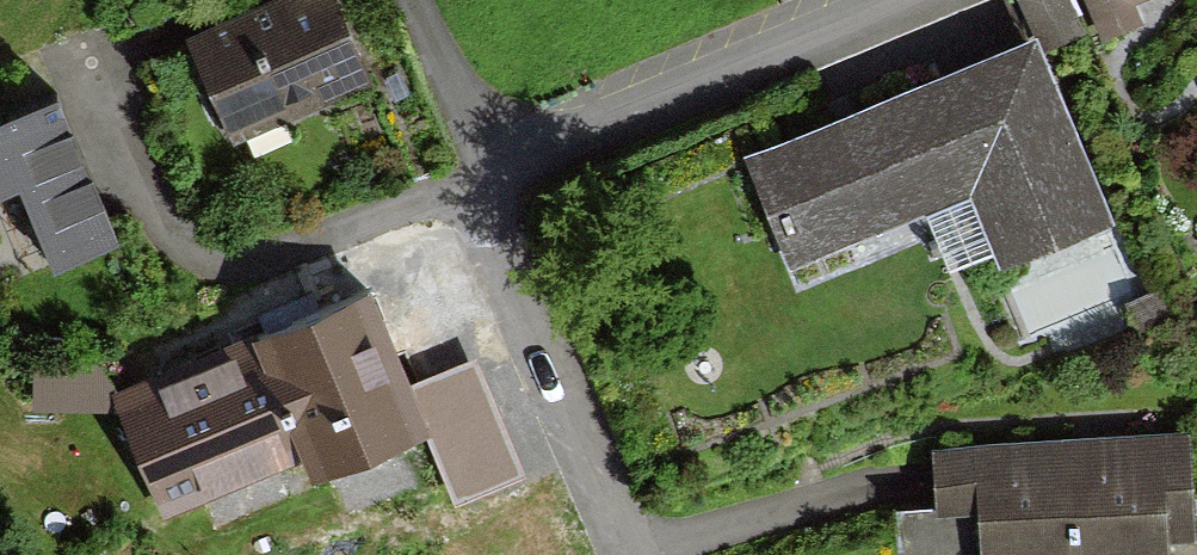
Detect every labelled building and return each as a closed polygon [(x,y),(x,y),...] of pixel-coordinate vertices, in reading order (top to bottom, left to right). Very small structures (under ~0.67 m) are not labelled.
[(187,29),(233,139),(374,80),(340,0),(256,0),(187,29)] [(1044,42),(1085,26),(1075,0),(1028,0),(1044,42)] [(1143,9),(1165,0),(1086,0),(1104,45),(1150,26),(1143,9)] [(1041,37),(746,159),(792,269),(977,192),(1003,255),(1113,209),(1041,37)] [(0,114),(0,177),(25,166),(63,253),(110,232),(50,92),(0,114)] [(426,428),(370,294),(120,398),(168,513),(306,456),(314,474),(426,428)] [(937,447),(941,512),(979,510),(982,554),(1165,554),(1164,534),(1190,533),(1184,431),(937,447)]
